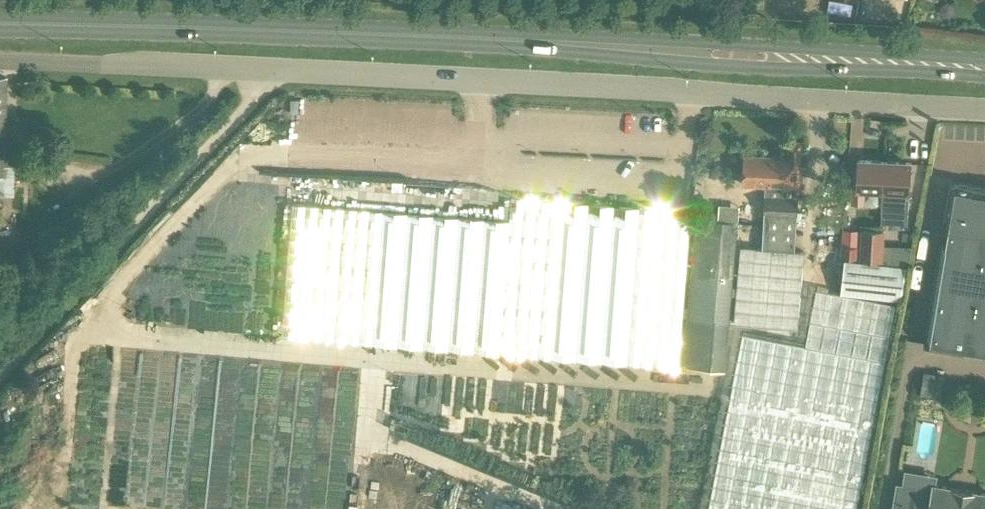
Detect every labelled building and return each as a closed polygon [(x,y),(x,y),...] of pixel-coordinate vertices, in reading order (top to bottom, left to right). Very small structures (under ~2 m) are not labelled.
[(857,1),(854,17),(871,20),(874,4),(857,1)] [(799,187),(801,143),(789,142),(788,159),(745,156),(744,184),(767,185),(763,247),(740,246),(734,323),(799,328),(804,251),(795,250),(796,232),(798,199),(799,187)] [(882,189),(884,161),(859,160),(858,176),(853,176),(852,203),(865,204),(865,189),(882,189)] [(884,161),(882,189),(883,189),(882,210),(908,211),(910,190),(909,190),(910,162),(884,161)] [(953,182),(945,228),(948,229),(946,244),(943,244),(926,345),(984,355),(984,188),(953,182)] [(691,224),(692,211),(512,197),(505,275),(499,353),(679,367),(691,224)] [(725,370),(733,271),(737,222),(695,219),(692,269),(684,367),(725,370)] [(861,259),(882,260),(882,263),(906,265),(908,265),(912,246),(883,244),(883,230),(863,229),(861,259)] [(859,258),(859,247),(843,246),(842,258),(859,258)] [(900,299),(906,265),(882,263),(845,260),(844,265),(840,293),(900,299)] [(893,304),(831,294),(796,508),(860,508),(893,304)] [(732,379),(762,380),(762,361),(733,360),(732,379)] [(928,369),(926,392),(947,393),(949,371),(928,369)] [(636,481),(633,478),(628,478),(624,481),(624,485),(627,489),(632,490),(636,487),(636,481)] [(934,484),(930,508),(984,508),(984,493),(934,484)]
